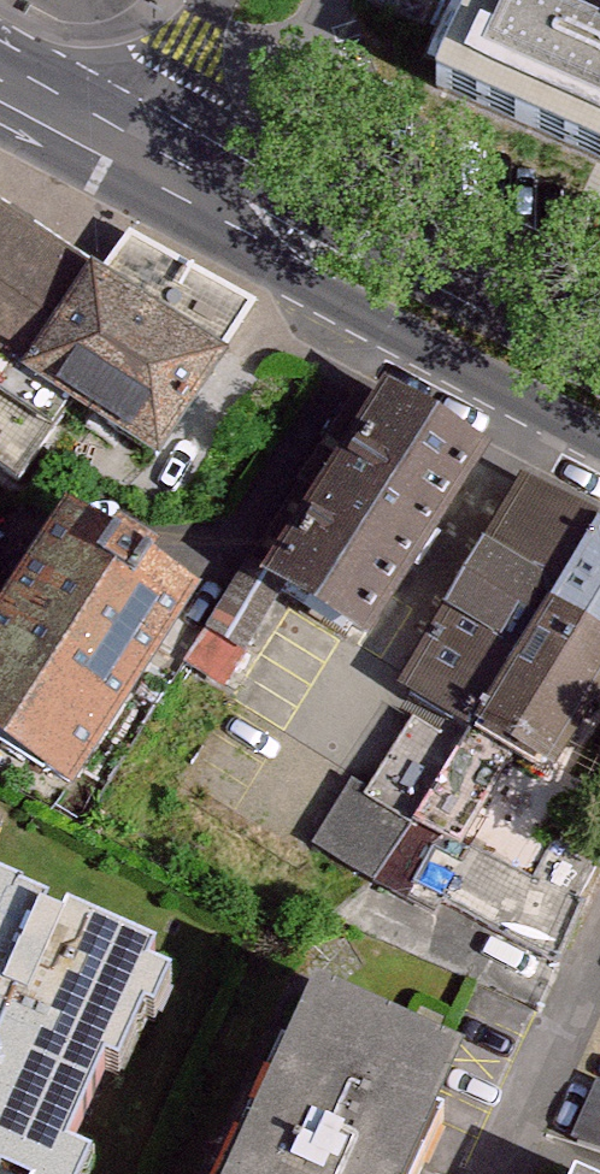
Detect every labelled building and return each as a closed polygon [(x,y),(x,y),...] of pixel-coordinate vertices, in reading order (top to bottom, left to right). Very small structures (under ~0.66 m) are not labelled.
[(552,0),(485,0),(447,81),(599,152),(599,22),(552,0)] [(0,222),(0,365),(150,462),(257,298),(129,229),(92,280),(0,222)] [(365,650),(482,451),(385,395),(268,593),(365,650)] [(527,472),(409,695),(575,783),(599,735),(599,511),(527,472)] [(167,608),(39,524),(0,583),(0,764),(44,793),(167,608)] [(231,683),(266,624),(223,599),(189,658),(231,683)] [(599,857),(599,845),(554,822),(575,783),(409,695),(334,837),(555,947),(599,857)] [(0,901),(0,1173),(70,1173),(50,1166),(87,1077),(108,1094),(129,1041),(143,1046),(165,991),(139,981),(147,960),(0,901)] [(295,989),(213,1173),(389,1173),(442,1055),(295,989)] [(599,1139),(599,1081),(598,1080),(579,1132),(599,1139)]
